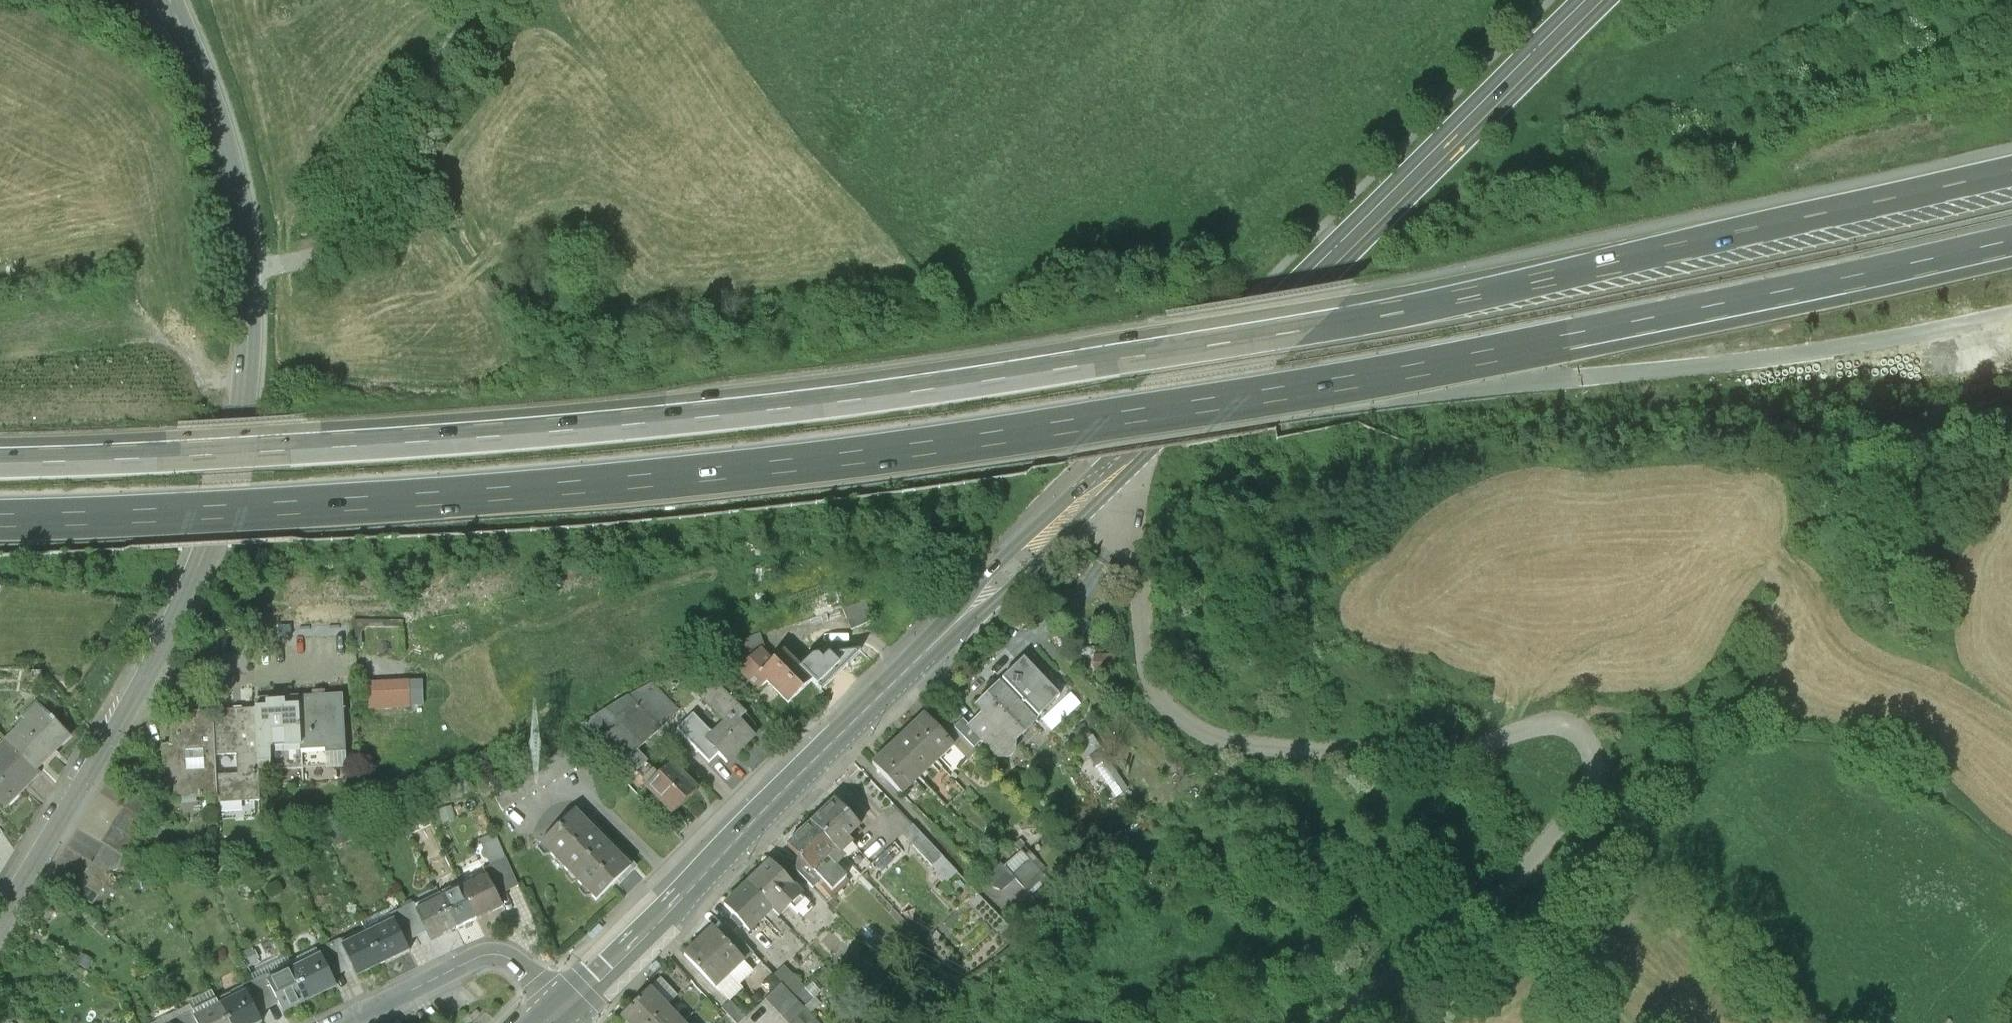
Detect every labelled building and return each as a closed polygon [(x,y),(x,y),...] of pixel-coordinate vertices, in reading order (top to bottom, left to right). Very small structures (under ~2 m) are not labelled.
[(875,624),(865,602),(843,611),(853,634),(875,624)] [(718,667),(723,665),(733,676),(739,674),(761,653),(765,652),(761,638),(714,652),(718,667)] [(761,653),(739,674),(757,694),(767,684),(791,710),(815,688),(783,654),(771,665),(761,653)] [(992,675),(995,679),(997,677),(1030,712),(1047,695),(1011,657),(992,675)] [(1030,712),(997,677),(995,679),(973,700),(980,707),(964,722),(994,753),(1007,752),(1012,747),(1012,736),(1034,716),(1030,712)] [(709,749),(731,772),(759,746),(744,730),(751,723),(710,681),(694,696),(728,731),(709,749)] [(369,687),(370,713),(424,710),(424,694),(410,694),(409,685),(369,687)] [(679,720),(650,688),(579,733),(629,788),(650,769),(639,757),(679,720)] [(345,699),(300,701),(302,749),(303,755),(327,754),(327,758),(348,757),(345,699)] [(271,751),(302,749),(300,701),(256,704),(256,713),(260,776),(272,775),(271,751)] [(22,730),(6,745),(38,777),(72,743),(37,707),(18,726),(22,730)] [(256,713),(215,715),(217,759),(238,758),(239,779),(218,780),(219,803),(220,808),(261,806),(260,776),(256,713)] [(925,713),(907,729),(936,761),(954,744),(947,737),(925,713)] [(196,719),(172,720),(174,750),(165,751),(166,786),(177,786),(178,805),(219,803),(218,780),(217,759),(215,715),(196,716),(196,719)] [(947,737),(954,744),(967,759),(977,750),(957,728),(947,737)] [(907,729),(889,746),(919,777),(936,761),(907,729)] [(492,793),(505,815),(587,766),(574,744),(492,793)] [(38,777),(6,745),(0,752),(0,807),(7,814),(41,780),(38,777)] [(901,793),(919,777),(889,746),(872,762),(901,793)] [(702,797),(675,769),(649,795),(677,822),(702,797)] [(73,895),(93,908),(156,805),(135,792),(103,845),(106,847),(94,867),(91,865),(73,895)] [(833,797),(809,820),(843,857),(855,846),(845,836),(858,824),(833,797)] [(452,808),(440,811),(444,824),(455,821),(452,808)] [(575,811),(540,844),(596,902),(630,869),(575,811)] [(834,865),(843,857),(809,820),(784,843),(796,855),(809,870),(811,868),(820,877),(829,887),(843,874),(834,865)] [(946,879),(956,870),(910,822),(900,831),(946,879)] [(480,841),(491,867),(507,860),(496,834),(480,841)] [(1020,848),(1002,864),(1014,877),(1036,901),(1054,885),(1020,848)] [(811,886),(820,877),(811,868),(809,870),(796,855),(788,863),(811,886)] [(491,867),(487,868),(498,894),(518,885),(507,860),(491,867)] [(770,860),(747,882),(773,910),(779,916),(802,895),(770,860)] [(986,873),(1001,889),(1014,877),(1002,864),(999,861),(986,873)] [(488,877),(464,889),(478,917),(501,906),(488,877)] [(749,932),(773,910),(747,882),(723,904),(749,932)] [(947,895),(953,889),(946,882),(940,887),(947,895)] [(464,889),(441,900),(455,928),(478,917),(464,889)] [(431,940),(455,928),(441,900),(418,911),(427,930),(431,940)] [(403,942),(427,930),(418,911),(413,902),(389,913),(393,921),(403,942)] [(393,921),(368,934),(383,964),(408,952),(403,942),(393,921)] [(724,923),(716,931),(741,958),(744,961),(752,953),(724,923)] [(709,924),(695,937),(727,971),(741,958),(716,931),(709,924)] [(357,977),(383,964),(368,934),(342,946),(353,968),(357,977)] [(712,985),(727,971),(695,937),(680,950),(712,985)] [(332,978),(353,968),(342,946),(338,938),(318,948),(321,955),(332,978)] [(253,951),(244,955),(249,966),(259,962),(253,951)] [(321,955),(295,968),(310,999),(336,986),(332,978),(321,955)] [(772,974),(780,983),(803,1007),(814,997),(783,964),(772,974)] [(284,1011),(310,999),(295,968),(269,981),(280,1002),(284,1011)] [(258,1013),(280,1002),(269,981),(266,974),(244,984),(247,991),(258,1013)] [(764,998),(787,1022),(818,1022),(803,1007),(780,983),(764,998)] [(625,1022),(647,1022),(665,1006),(650,990),(620,1018),(625,1022)] [(221,1004),(231,1022),(260,1022),(262,1022),(258,1013),(247,991),(221,1004)] [(733,1022),(739,1022),(745,1017),(727,1000),(719,1009),(733,1022)] [(221,1004),(196,1016),(199,1022),(231,1022),(221,1004)] [(665,1006),(647,1022),(679,1022),(680,1022),(665,1006)] [(477,1009),(468,1017),(472,1021),(480,1013),(477,1009)] [(196,1016),(193,1010),(169,1022),(199,1022),(196,1016)]
